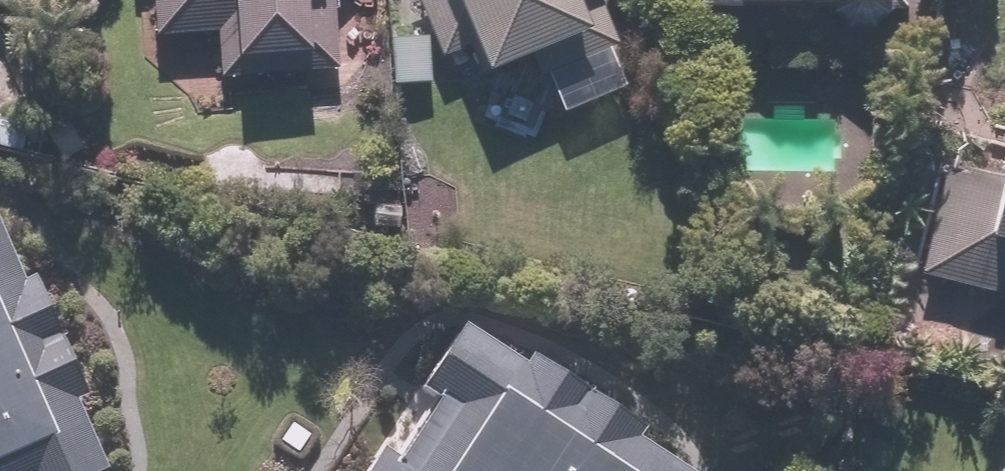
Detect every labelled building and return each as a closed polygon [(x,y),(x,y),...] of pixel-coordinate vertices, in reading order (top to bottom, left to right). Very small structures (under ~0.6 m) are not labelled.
[(159,42),(219,40),(220,82),(315,79),(312,0),(157,0),(159,42)] [(560,120),(629,92),(592,0),(418,0),(442,59),(474,46),(487,78),(535,58),(560,120)] [(683,9),(890,16),(891,0),(683,0),(683,9)] [(389,40),(387,87),(431,89),(433,42),(389,40)] [(991,240),(921,283),(1004,305),(1004,184),(991,240)] [(106,467),(1,224),(0,225),(0,470),(96,470),(106,467)] [(709,467),(452,308),(351,470),(707,470),(709,467)] [(997,470),(1004,470),(1004,435),(997,470)]
